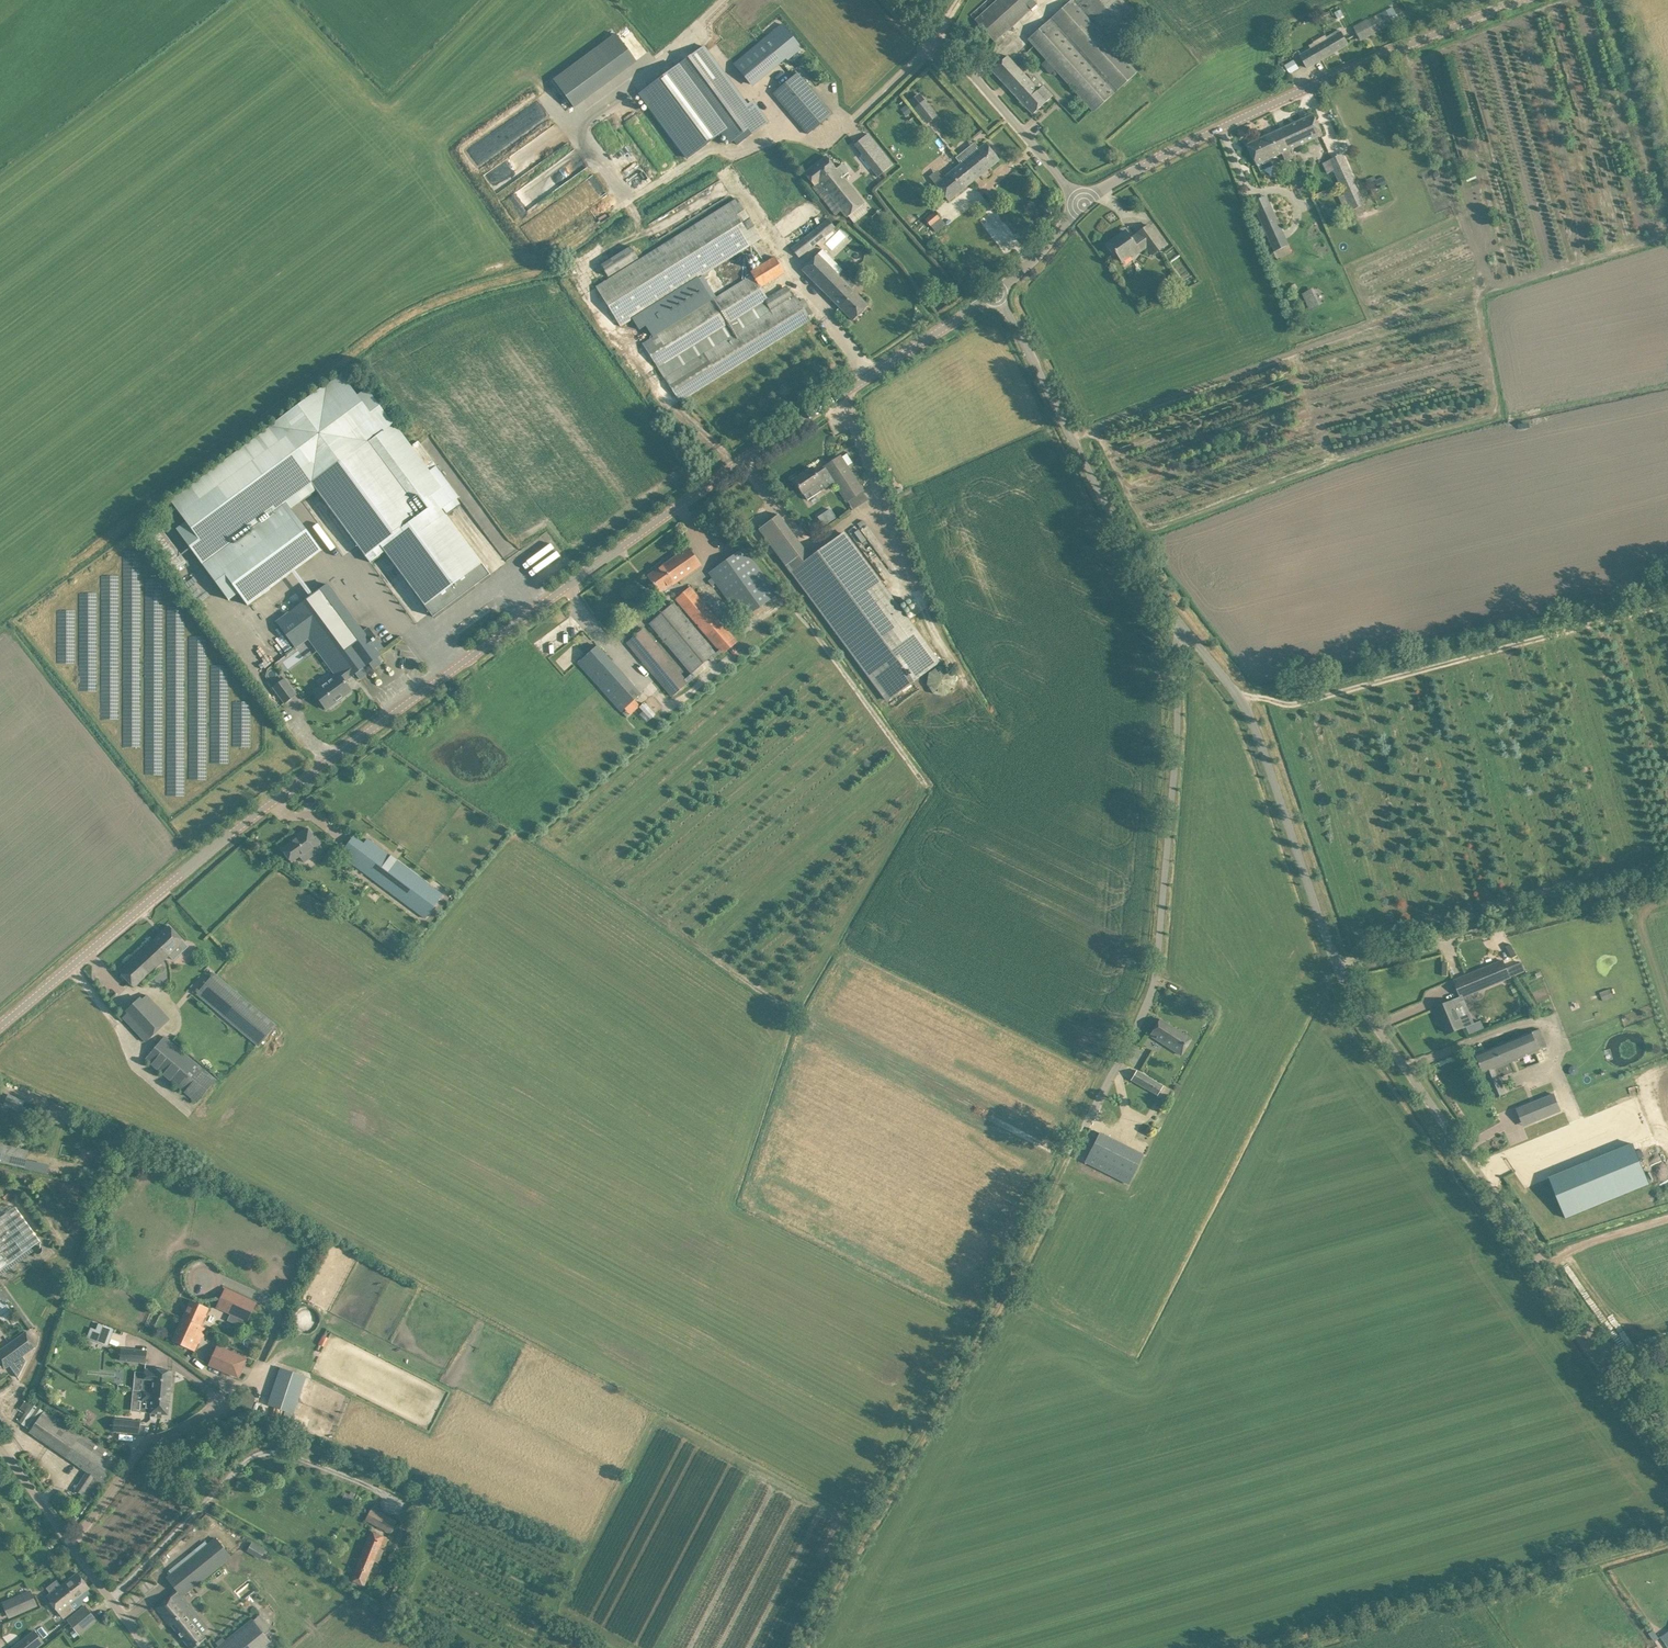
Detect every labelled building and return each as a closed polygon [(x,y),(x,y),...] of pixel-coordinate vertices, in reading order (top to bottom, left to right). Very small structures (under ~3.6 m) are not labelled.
[(975,20),(994,42),(1037,3),(1034,0),(998,0),(975,20)] [(1138,18),(1122,0),(1075,0),(1074,1),(1029,41),(1046,60),(1092,110),(1094,113),(1137,73),(1111,43),(1112,42),(1138,18)] [(1361,39),(1393,22),(1400,19),(1399,17),(1407,12),(1403,5),(1395,10),(1393,7),(1387,10),(1368,21),(1367,20),(1355,27),(1361,39)] [(790,51),(798,44),(782,24),(762,40),(779,60),(790,51)] [(1301,55),(1303,58),(1308,68),(1348,45),(1343,35),(1341,32),(1340,30),(1327,37),(1328,39),(1301,55)] [(615,32),(551,78),(571,107),(636,61),(615,32)] [(747,104),(724,73),(704,46),(675,67),(640,93),(688,158),(723,132),(723,133),(730,142),(733,140),(737,145),(768,122),(752,100),(747,104)] [(1053,96),(1045,88),(1043,85),(1038,89),(1007,55),(991,70),(1032,114),(1053,96)] [(1294,60),(1285,66),(1290,74),(1299,69),(1294,60)] [(798,73),(774,94),(807,134),(832,113),(798,73)] [(922,119),(933,111),(920,93),(909,101),(922,119)] [(906,105),(901,109),(906,116),(912,111),(906,105)] [(1323,134),(1314,114),(1248,144),(1253,154),(1257,164),(1282,153),(1286,161),(1294,157),(1290,150),(1323,134)] [(875,143),(861,155),(878,176),(893,165),(875,143)] [(935,184),(948,201),(974,180),(999,160),(986,143),(979,148),(971,155),(961,163),(960,163),(960,164),(943,177),(935,184)] [(1364,205),(1366,205),(1342,154),(1329,160),(1352,211),(1353,211),(1364,205)] [(842,164),(836,169),(826,156),(804,173),(814,186),(813,187),(835,215),(841,210),(847,218),(862,205),(864,204),(843,177),(848,173),(848,170),(845,166),(842,164)] [(1472,168),(1464,172),(1468,181),(1476,177),(1472,168)] [(1384,177),(1375,181),(1379,188),(1387,184),(1384,177)] [(912,225),(933,208),(924,197),(903,213),(912,225)] [(730,203),(672,239),(595,286),(621,326),(633,319),(696,279),(702,275),(755,242),(762,238),(737,198),(730,203)] [(1271,205),(1257,212),(1263,226),(1267,235),(1268,237),(1282,231),(1271,205)] [(931,227),(941,219),(935,211),(925,219),(931,227)] [(799,258),(836,228),(828,218),(791,248),(799,258)] [(1109,243),(1106,245),(1113,255),(1116,253),(1122,261),(1131,254),(1145,244),(1148,248),(1152,254),(1164,246),(1155,234),(1148,225),(1137,233),(1137,234),(1131,239),(1126,231),(1119,236),(1109,243)] [(608,277),(638,258),(631,246),(601,265),(608,277)] [(856,284),(849,276),(822,249),(802,269),(853,320),(868,305),(852,288),(856,284)] [(652,336),(642,343),(658,368),(764,301),(771,311),(702,354),(665,378),(679,401),(717,378),(811,319),(799,301),(796,296),(794,297),(787,286),(785,287),(779,277),(786,273),(775,256),(750,271),(753,275),(716,298),(716,297),(652,336)] [(702,275),(633,319),(639,330),(646,326),(652,336),(716,297),(702,275)] [(1311,289),(1303,293),(1307,301),(1315,297),(1311,289)] [(367,388),(357,396),(341,374),(170,500),(187,522),(177,529),(229,601),(239,593),(248,605),(321,550),(291,509),(317,490),(363,553),(370,562),(385,551),(433,616),(490,574),(483,565),(442,510),(443,509),(447,515),(461,504),(456,498),(459,496),(436,466),(430,471),(394,423),(393,424),(367,388)] [(863,490),(847,465),(841,456),(824,467),(825,468),(816,473),(812,468),(794,480),(800,489),(803,493),(807,500),(821,490),(817,485),(825,480),(830,476),(834,482),(846,500),(847,499),(847,500),(862,490),(863,490)] [(830,507),(817,516),(823,524),(836,516),(830,507)] [(844,532),(811,557),(779,514),(759,529),(790,572),(886,702),(942,664),(844,532)] [(648,576),(654,585),(659,592),(672,584),(672,585),(701,565),(689,547),(648,576)] [(744,548),(709,573),(742,619),(777,594),(744,548)] [(289,612),(277,621),(296,648),(308,638),(336,675),(346,668),(352,676),(355,673),(359,679),(368,673),(366,671),(371,667),(368,664),(369,663),(373,669),(384,661),(380,655),(378,652),(384,647),(377,639),(368,627),(362,631),(327,584),(289,612)] [(737,642),(720,622),(690,587),(676,600),(707,634),(720,649),(716,652),(673,602),(667,608),(654,619),(649,623),(691,673),(684,679),(674,667),(642,629),(627,641),(659,680),(672,695),(695,676),(692,673),(709,659),(711,661),(721,653),(723,654),(737,642)] [(611,661),(605,654),(598,645),(578,663),(585,671),(591,678),(611,661)] [(336,675),(313,692),(320,701),(327,709),(352,691),(343,679),(345,677),(347,679),(352,676),(346,668),(336,675)] [(947,669),(945,668),(943,668),(940,668),(938,668),(936,669),(934,670),(932,672),(930,673),(929,676),(929,678),(928,680),(928,683),(929,685),(930,687),(931,689),(933,691),(935,692),(937,693),(939,694),(942,694),(944,694),(946,693),(949,692),(951,691),(952,689),(954,687),(954,685),(955,683),(955,680),(955,678),(954,675),(953,673),(951,672),(949,670),(947,669)] [(285,678),(273,687),(285,703),(296,694),(285,678)] [(296,840),(283,850),(292,863),(300,857),(304,863),(316,854),(313,850),(321,844),(316,837),(314,837),(308,829),(295,838),(296,840)] [(368,839),(351,862),(425,918),(443,894),(368,839)] [(184,941),(177,934),(170,926),(120,972),(127,980),(134,987),(169,955),(173,959),(177,955),(179,953),(175,949),(184,941)] [(1510,977),(1506,969),(1503,960),(1469,974),(1455,980),(1457,986),(1462,998),(1510,977)] [(1510,977),(1526,971),(1522,962),(1506,969),(1510,977)] [(276,1026),(218,976),(215,973),(197,994),(258,1047),(276,1026)] [(1602,999),(1613,997),(1612,987),(1601,990),(1602,999)] [(127,1013),(123,1017),(146,1041),(165,1024),(144,1001),(148,996),(147,995),(143,999),(127,1013)] [(1470,1013),(1461,1017),(1454,1000),(1445,1004),(1435,1008),(1439,1019),(1442,1017),(1449,1033),(1459,1029),(1465,1027),(1474,1023),(1471,1015),(1470,1013)] [(1150,1034),(1159,1040),(1181,1055),(1192,1039),(1160,1019),(1150,1034)] [(1548,1047),(1547,1045),(1540,1029),(1477,1055),(1484,1073),(1485,1072),(1495,1098),(1505,1094),(1495,1068),(1548,1047)] [(216,1080),(197,1064),(164,1036),(146,1058),(179,1086),(198,1102),(216,1080)] [(1146,1076),(1137,1070),(1131,1079),(1146,1089),(1157,1096),(1163,1086),(1146,1076)] [(8,1094),(6,1099),(4,1105),(21,1112),(25,1100),(8,1094)] [(1555,1094),(1530,1103),(1537,1120),(1561,1110),(1555,1094)] [(37,1104),(34,1112),(44,1117),(47,1109),(37,1104)] [(1143,1154),(1110,1137),(1100,1132),(1085,1162),(1128,1184),(1143,1154)] [(1633,1143),(1549,1178),(1566,1218),(1650,1184),(1633,1143)] [(24,1166),(28,1151),(0,1145),(0,1161),(24,1166)] [(41,1241),(15,1206),(0,1217),(0,1271),(41,1241)] [(246,1321),(248,1322),(257,1302),(225,1287),(216,1307),(230,1314),(246,1321)] [(172,1340),(182,1345),(194,1351),(201,1336),(203,1337),(205,1333),(203,1332),(205,1328),(201,1326),(209,1308),(201,1304),(191,1300),(172,1340)] [(91,1327),(87,1337),(108,1345),(113,1328),(98,1323),(96,1329),(91,1327)] [(13,1341),(4,1347),(14,1362),(9,1365),(18,1377),(27,1361),(23,1356),(37,1346),(26,1331),(13,1341)] [(238,1376),(246,1358),(218,1346),(210,1364),(238,1376)] [(121,1348),(120,1360),(146,1362),(147,1351),(121,1348)] [(280,1367),(268,1405),(285,1410),(292,1413),(299,1391),(304,1375),(280,1367)] [(153,1391),(170,1392),(172,1370),(155,1369),(155,1370),(145,1369),(145,1372),(144,1379),(154,1380),(153,1391)] [(153,1391),(143,1390),(141,1411),(141,1412),(151,1413),(168,1414),(170,1392),(153,1391)] [(26,1412),(31,1404),(25,1400),(20,1408),(26,1412)] [(30,1430),(29,1431),(87,1471),(95,1476),(92,1481),(83,1495),(81,1498),(85,1500),(88,1503),(90,1504),(91,1503),(116,1465),(121,1458),(45,1409),(44,1411),(42,1413),(30,1430)] [(140,1421),(114,1418),(113,1431),(139,1434),(140,1421)] [(117,1446),(120,1441),(110,1435),(107,1440),(117,1446)] [(126,1451),(129,1446),(121,1441),(118,1446),(126,1451)] [(356,1493),(351,1491),(350,1494),(345,1492),(342,1499),(351,1503),(356,1493)] [(411,1506),(408,1514),(415,1517),(418,1509),(412,1506),(411,1506)] [(365,1519),(375,1525),(390,1533),(397,1521),(371,1508),(365,1519)] [(351,1580),(362,1584),(364,1585),(374,1562),(378,1563),(384,1550),(380,1548),(382,1544),(386,1545),(389,1539),(372,1532),(351,1580)] [(171,1574),(166,1579),(176,1592),(178,1591),(182,1595),(222,1563),(231,1556),(216,1538),(208,1545),(199,1552),(171,1574)] [(252,1542),(247,1551),(261,1559),(266,1550),(252,1542)] [(48,1596),(64,1617),(83,1602),(78,1596),(88,1589),(89,1587),(78,1573),(69,1579),(65,1583),(48,1596)] [(38,1606),(31,1591),(30,1590),(2,1602),(7,1614),(16,1610),(18,1614),(38,1606)] [(197,1614),(182,1595),(178,1591),(173,1595),(172,1594),(156,1607),(170,1625),(171,1624),(191,1647),(194,1647),(206,1638),(202,1633),(191,1619),(197,1614)] [(69,1620),(80,1634),(97,1619),(85,1606),(69,1620)] [(274,1645),(252,1619),(216,1647),(270,1647),(274,1645)] [(12,1647),(35,1647),(43,1642),(34,1631),(12,1647)]
